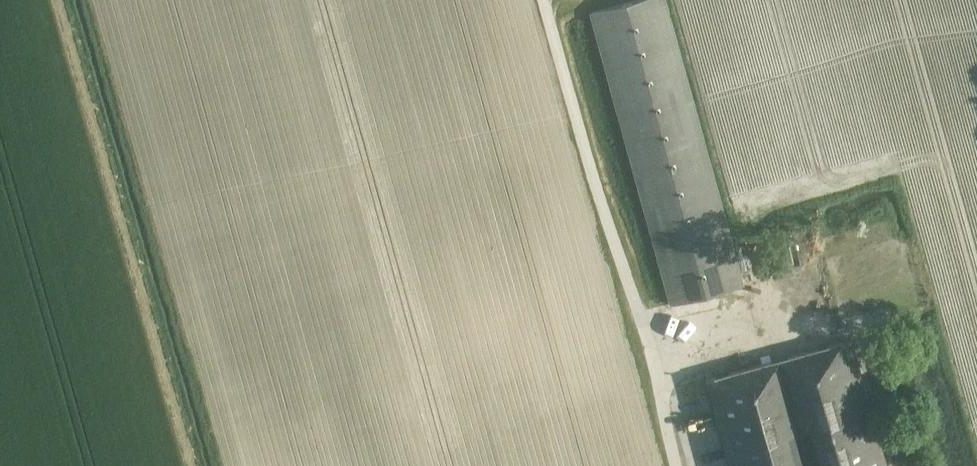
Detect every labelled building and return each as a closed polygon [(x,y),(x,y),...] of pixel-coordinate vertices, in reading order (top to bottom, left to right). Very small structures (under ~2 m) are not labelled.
[(665,0),(633,0),(588,12),(667,304),(742,284),(665,0)] [(847,339),(706,379),(731,465),(883,465),(847,339)]
